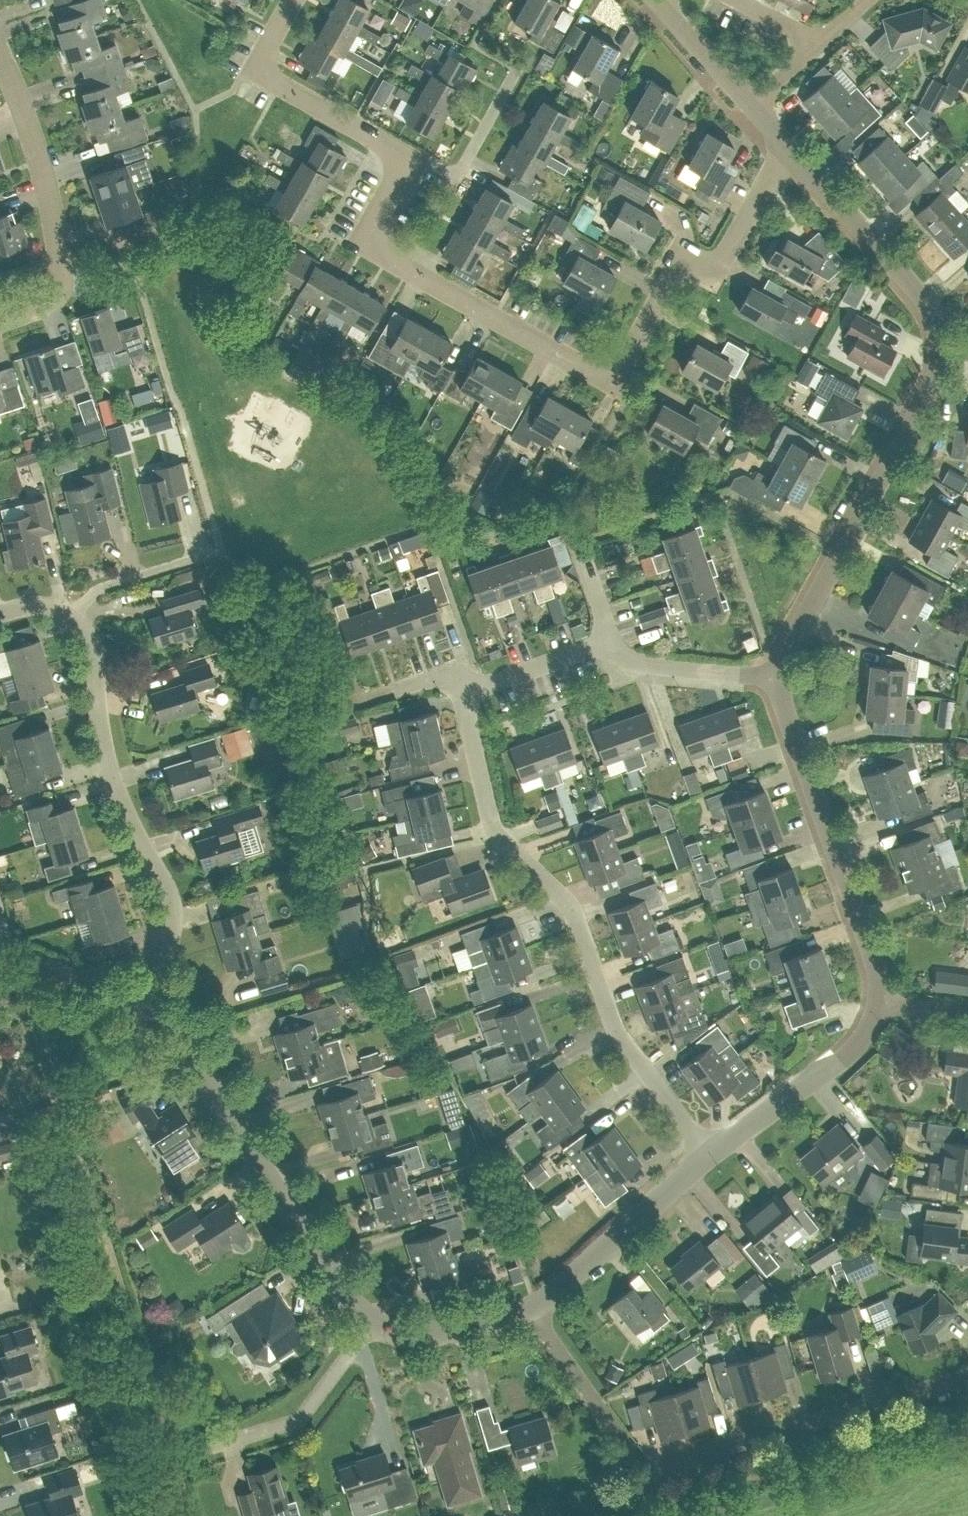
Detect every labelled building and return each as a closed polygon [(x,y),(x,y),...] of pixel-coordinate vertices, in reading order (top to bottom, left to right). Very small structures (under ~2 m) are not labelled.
[(63,46),(95,35),(90,22),(106,17),(100,0),(80,0),(66,5),(70,16),(54,22),(63,46)] [(328,17),(355,32),(375,44),(379,36),(360,25),(368,9),(352,0),(338,0),(328,17)] [(466,2),(460,12),(479,23),(492,0),(462,0),(466,2)] [(557,0),(526,0),(513,21),(532,32),(528,38),(553,52),(563,33),(547,23),(560,2),(557,0)] [(808,13),(813,3),(808,0),(782,0),(808,13)] [(396,10),(390,22),(405,31),(412,19),(396,10)] [(946,20),(927,10),(920,12),(919,13),(907,17),(901,13),(887,17),(884,23),(886,31),(870,46),(891,68),(908,52),(905,43),(924,37),(938,45),(948,28),(946,20)] [(328,17),(316,39),(315,40),(338,52),(338,53),(342,56),(342,55),(362,66),(367,59),(347,47),(355,32),(328,17)] [(618,48),(591,33),(572,68),(593,80),(587,90),(609,102),(623,79),(606,70),(618,48)] [(63,46),(71,71),(87,65),(91,77),(122,66),(115,44),(99,49),(95,35),(63,46)] [(315,40),(316,39),(311,37),(298,60),(312,68),(305,79),(329,93),(340,74),(329,68),(338,53),(338,52),(315,40)] [(444,62),(436,77),(458,90),(463,93),(476,69),(449,54),(448,54),(429,43),(424,51),(444,62)] [(946,80),(967,92),(967,47),(965,46),(960,56),(946,80)] [(550,79),(560,60),(549,54),(539,72),(550,79)] [(446,112),(458,90),(436,77),(431,74),(411,63),(407,71),(427,82),(418,97),(446,112)] [(801,101),(818,120),(848,92),(823,65),(805,82),(813,91),(801,101)] [(87,118),(119,107),(114,93),(130,88),(122,66),(91,77),(94,88),(78,93),(87,118)] [(392,86),(381,79),(368,100),(380,107),(392,86)] [(946,86),(933,79),(915,113),(928,120),(946,86)] [(678,96),(651,81),(631,115),(652,127),(646,138),(668,150),(683,124),(667,115),(678,96)] [(418,97),(399,86),(394,94),(414,105),(405,120),(432,136),(446,112),(418,97)] [(848,92),(818,120),(835,138),(846,128),(854,137),(880,113),(856,87),(849,93),(848,92)] [(557,139),(576,150),(581,142),(561,131),(570,116),(542,101),(529,124),(557,139)] [(119,107),(87,118),(95,142),(111,137),(115,149),(146,138),(139,116),(123,121),(119,107)] [(314,149),(306,164),(328,177),(332,180),(346,156),(332,148),(338,137),(314,124),(304,143),(314,149)] [(529,124),(517,146),(517,147),(539,160),(544,163),(544,162),(564,173),(568,165),(548,154),(557,139),(529,124)] [(873,181),(903,154),(878,126),(860,143),(868,152),(856,162),(873,181)] [(734,148),(707,132),(688,165),(703,173),(696,185),(721,200),(734,177),(722,170),(734,148)] [(98,201),(133,189),(125,165),(147,157),(143,144),(114,153),(119,167),(90,176),(98,201)] [(531,175),(539,160),(517,147),(517,146),(512,144),(499,168),(513,175),(507,186),(531,200),(541,181),(531,175)] [(306,164),(301,161),(281,150),(277,158),(296,169),(288,184),(315,199),(328,177),(306,164)] [(903,154),(873,181),(890,199),(901,189),(910,198),(936,175),(922,160),(915,166),(903,154)] [(934,236),(960,213),(947,198),(956,190),(950,184),(963,172),(955,163),(936,180),(944,189),(915,215),(934,236)] [(288,184),(268,173),(264,181),(284,192),(275,207),(302,223),(315,199),(288,184)] [(649,193),(620,176),(603,206),(617,214),(609,228),(644,248),(660,220),(640,209),(649,193)] [(485,187),(472,210),(499,225),(499,226),(519,237),(523,229),(504,218),(512,202),(485,187)] [(141,213),(133,189),(98,201),(106,226),(119,221),(124,234),(168,219),(164,206),(141,213)] [(967,211),(967,198),(962,190),(952,197),(965,214),(967,211)] [(0,210),(0,254),(28,245),(17,209),(2,215),(0,210)] [(499,225),(472,210),(460,233),(482,246),(487,249),(506,260),(511,252),(491,241),(499,226),(499,225)] [(934,236),(953,257),(967,243),(967,221),(960,213),(934,236)] [(527,229),(523,239),(537,245),(542,235),(527,229)] [(474,261),(482,246),(460,233),(455,230),(442,254),(456,262),(450,273),(473,286),(484,267),(474,261)] [(846,263),(818,230),(802,245),(787,237),(783,245),(777,241),(765,262),(802,282),(810,267),(829,278),(846,263)] [(600,249),(575,235),(561,259),(572,265),(563,282),(582,292),(575,305),(593,315),(615,276),(592,263),(600,249)] [(287,279),(302,287),(315,265),(318,260),(294,247),(279,274),(268,294),(276,299),(287,279)] [(322,305),(338,278),(315,265),(302,287),(299,292),(288,312),(296,316),(307,296),(322,305)] [(345,318),(360,290),(338,278),(322,305),(301,342),(309,347),(330,309),(345,317),(345,318)] [(778,302),(752,287),(739,310),(771,328),(779,315),(792,323),(797,313),(805,317),(811,305),(784,291),(778,302)] [(384,303),(360,290),(345,318),(345,317),(334,337),(342,342),(353,322),(368,331),(384,303)] [(117,330),(109,306),(80,316),(93,354),(113,347),(115,354),(128,349),(130,354),(145,350),(136,324),(117,330)] [(883,329),(856,314),(845,334),(856,339),(847,356),(865,366),(866,364),(882,373),(894,350),(877,340),(883,329)] [(401,353),(412,360),(429,329),(407,316),(395,338),(382,331),(369,353),(383,360),(384,358),(395,364),(401,353)] [(429,329),(412,360),(424,367),(419,375),(428,381),(426,384),(439,392),(441,389),(452,370),(439,363),(451,341),(429,329)] [(748,351),(727,339),(718,355),(696,343),(689,357),(691,357),(683,371),(716,389),(726,371),(735,376),(748,351)] [(62,369),(54,346),(25,355),(38,393),(57,386),(59,393),(85,384),(79,364),(62,369)] [(453,368),(452,370),(441,389),(462,401),(467,391),(481,399),(499,368),(477,356),(466,376),(453,368)] [(521,380),(499,368),(481,399),(495,407),(490,417),(511,428),(522,407),(509,400),(521,380)] [(859,389),(825,371),(814,392),(817,394),(808,410),(809,414),(817,419),(816,421),(846,437),(863,407),(852,402),(859,389)] [(0,386),(0,413),(25,404),(18,384),(1,389),(0,386)] [(552,437),(569,407),(547,395),(537,414),(527,408),(511,435),(526,443),(529,436),(546,446),(551,436),(552,437)] [(722,417),(694,402),(686,416),(663,403),(647,431),(682,451),(691,434),(707,443),(722,417)] [(591,420),(569,407),(552,437),(574,449),(568,458),(579,465),(591,444),(581,438),(591,420)] [(167,409),(156,412),(159,425),(171,422),(167,409)] [(98,414),(74,423),(81,443),(105,435),(98,414)] [(740,426),(727,419),(722,429),(735,436),(740,426)] [(787,450),(779,464),(812,482),(825,459),(804,447),(810,437),(784,423),(773,442),(787,450)] [(954,428),(950,455),(965,457),(966,452),(967,453),(967,430),(954,428)] [(188,488),(181,462),(154,469),(157,479),(141,483),(147,508),(151,507),(155,523),(180,517),(174,492),(188,488)] [(729,486),(734,489),(753,499),(754,496),(772,505),(779,493),(800,505),(812,482),(779,464),(771,478),(757,470),(753,478),(744,473),(734,476),(729,486)] [(107,479),(105,469),(93,472),(93,474),(83,476),(85,485),(67,489),(72,510),(60,513),(67,541),(79,538),(80,542),(109,535),(102,506),(119,502),(113,478),(107,479)] [(53,530),(45,497),(24,502),(27,514),(2,520),(9,549),(4,550),(8,568),(44,559),(38,534),(53,530)] [(920,519),(950,535),(956,523),(967,529),(967,504),(960,500),(954,511),(931,498),(920,519)] [(950,535),(920,519),(908,539),(932,552),(926,563),(947,575),(958,556),(943,547),(950,535)] [(653,563),(701,547),(697,535),(703,533),(700,524),(662,537),(666,549),(651,555),(653,563)] [(529,551),(546,598),(554,596),(549,580),(561,576),(548,538),(539,541),(542,547),(529,551)] [(676,578),(714,565),(711,557),(705,559),(701,547),(653,563),(656,572),(672,566),(676,578)] [(515,550),(507,553),(520,590),(532,586),(537,601),(546,598),(529,551),(517,555),(515,550)] [(520,590),(507,553),(499,555),(501,561),(488,565),(505,613),(513,610),(508,594),(520,590)] [(496,616),(505,613),(488,565),(476,570),(474,564),(465,567),(479,604),(491,600),(496,616)] [(714,565),(676,578),(680,590),(665,596),(667,604),(715,588),(711,576),(717,574),(714,565)] [(879,591),(915,611),(924,615),(930,604),(932,605),(938,595),(943,585),(921,573),(916,583),(892,569),(879,591)] [(400,599),(413,634),(443,624),(437,606),(447,603),(436,570),(416,576),(421,592),(400,599)] [(389,586),(378,590),(396,640),(413,634),(400,599),(394,601),(389,586)] [(206,602),(201,587),(170,597),(175,611),(150,618),(158,646),(196,634),(187,607),(206,602)] [(715,588),(667,604),(670,613),(686,607),(691,620),(729,607),(726,598),(720,600),(715,588)] [(371,592),(376,607),(364,611),(376,647),(396,640),(378,590),(371,592)] [(915,611),(879,591),(867,613),(892,627),(886,637),(910,650),(920,632),(908,624),(915,611)] [(351,655),(376,647),(364,611),(349,617),(343,601),(334,605),(351,655)] [(668,619),(664,606),(637,615),(642,628),(668,619)] [(643,634),(646,644),(668,637),(665,626),(643,634)] [(14,672),(46,663),(39,639),(19,645),(16,633),(0,638),(0,651),(7,649),(14,672)] [(761,648),(762,636),(748,635),(748,647),(761,648)] [(868,690),(903,693),(905,679),(916,680),(918,657),(892,649),(892,653),(881,652),(880,665),(871,664),(868,690)] [(920,676),(931,678),(934,660),(922,658),(920,676)] [(214,684),(208,662),(177,672),(181,683),(152,693),(160,720),(199,708),(193,690),(214,684)] [(54,687),(46,663),(14,672),(21,696),(10,699),(14,711),(37,704),(34,693),(54,687)] [(251,710),(265,714),(270,692),(257,688),(251,710)] [(902,707),(903,693),(868,690),(865,716),(883,717),(882,730),(910,733),(913,708),(902,707)] [(706,715),(723,762),(732,758),(727,744),(745,738),(733,705),(706,715)] [(619,720),(637,767),(646,764),(644,758),(661,752),(657,744),(659,743),(647,710),(619,720)] [(392,744),(395,743),(405,741),(405,740),(439,732),(434,711),(374,725),(379,745),(391,742),(392,744)] [(723,762),(706,715),(678,724),(690,757),(708,751),(713,765),(723,762)] [(5,763),(22,758),(55,748),(49,727),(22,735),(17,720),(0,725),(0,747),(5,763)] [(642,783),(637,767),(619,720),(592,730),(603,763),(622,757),(628,776),(624,777),(628,788),(642,783)] [(226,734),(234,760),(257,752),(250,727),(226,734)] [(564,727),(537,737),(554,784),(563,781),(558,767),(576,760),(564,727)] [(405,741),(395,743),(398,754),(393,755),(389,767),(392,779),(421,772),(418,760),(444,754),(439,732),(405,740),(405,741)] [(554,784),(537,737),(509,747),(521,780),(539,774),(544,788),(554,784)] [(221,762),(213,738),(189,745),(194,759),(165,768),(174,797),(213,785),(207,766),(221,762)] [(872,796),(910,782),(906,770),(916,766),(909,746),(880,756),(884,768),(864,775),(872,796)] [(62,768),(55,748),(22,758),(5,763),(15,796),(43,788),(39,775),(62,768)] [(404,819),(445,809),(440,788),(417,793),(415,782),(381,790),(385,807),(386,808),(386,809),(387,810),(388,810),(389,811),(390,811),(391,811),(396,810),(398,820),(404,819)] [(914,793),(910,782),(872,796),(879,817),(899,809),(903,821),(932,810),(924,790),(914,793)] [(730,816),(734,826),(772,812),(763,789),(737,798),(733,787),(705,797),(712,816),(723,818),(730,816)] [(41,816),(48,840),(81,830),(73,806),(53,812),(50,800),(27,807),(30,819),(41,816)] [(241,809),(214,817),(219,833),(196,841),(206,871),(221,866),(220,862),(243,855),(242,852),(263,846),(255,823),(263,820),(258,804),(241,809)] [(445,809),(404,819),(407,832),(393,836),(397,856),(427,849),(424,837),(450,831),(445,809)] [(573,840),(581,862),(617,849),(613,836),(628,831),(620,810),(594,820),(598,831),(573,840)] [(563,824),(558,812),(535,820),(540,833),(563,824)] [(780,836),(772,812),(734,826),(742,849),(726,855),(730,867),(758,857),(754,845),(780,836)] [(898,870),(939,855),(939,854),(936,855),(932,843),(942,840),(934,819),(916,825),(920,837),(890,848),(898,870)] [(81,830),(48,840),(55,863),(45,866),(48,878),(71,871),(68,860),(88,854),(81,830)] [(622,861),(617,849),(581,862),(589,884),(614,875),(618,886),(645,876),(637,856),(622,861)] [(939,855),(898,870),(901,869),(909,891),(939,880),(943,891),(961,885),(954,864),(944,868),(939,855)] [(452,880),(443,856),(412,867),(424,900),(445,893),(452,912),(493,897),(482,869),(452,880)] [(745,892),(751,908),(800,890),(791,867),(770,874),(764,859),(742,867),(750,890),(745,892)] [(88,917),(121,907),(114,883),(94,890),(90,878),(51,891),(55,902),(70,897),(74,909),(85,905),(88,917)] [(3,884),(6,898),(19,895),(15,881),(3,884)] [(608,911),(616,933),(652,920),(647,908),(662,902),(655,881),(628,891),(632,902),(608,911)] [(212,919),(219,944),(256,932),(252,918),(265,913),(258,889),(233,896),(237,912),(212,919)] [(337,909),(352,905),(348,890),(333,894),(337,909)] [(800,890),(751,908),(757,924),(762,922),(770,945),(792,937),(787,922),(808,914),(800,890)] [(121,907),(88,917),(96,941),(85,944),(89,956),(112,949),(108,937),(128,931),(121,907)] [(652,920),(616,933),(624,955),(648,946),(653,958),(679,948),(671,927),(656,932),(652,920)] [(469,953),(473,965),(488,960),(524,947),(516,925),(491,934),(487,923),(460,932),(468,953),(469,953)] [(261,947),(256,932),(219,944),(227,968),(252,960),(257,976),(282,968),(274,943),(261,947)] [(349,959),(368,953),(363,936),(344,941),(349,959)] [(726,946),(735,964),(754,954),(745,937),(726,946)] [(793,984),(828,971),(820,947),(797,955),(793,941),(764,951),(772,973),(787,968),(793,984)] [(699,979),(732,968),(724,944),(690,955),(699,979)] [(532,969),(524,947),(488,960),(473,965),(478,977),(477,978),(480,988),(470,991),(474,1003),(511,989),(507,978),(532,969)] [(417,948),(398,954),(404,972),(423,967),(417,948)] [(679,994),(694,989),(682,955),(655,965),(659,976),(635,985),(643,1007),(679,994)] [(828,971),(793,984),(798,999),(783,1004),(791,1027),(819,1017),(815,1003),(837,995),(828,971)] [(935,989),(967,993),(967,974),(937,971),(935,989)] [(679,994),(643,1007),(651,1029),(675,1020),(680,1031),(706,1022),(694,989),(679,994)] [(499,1026),(503,1038),(539,1025),(531,1003),(507,1012),(503,1001),(476,1010),(483,1031),(499,1026)] [(319,1044),(316,1031),(341,1023),(334,1002),(297,1014),(300,1025),(274,1033),(281,1056),(319,1044)] [(694,1085),(738,1053),(717,1024),(694,1041),(701,1051),(680,1066),(694,1085)] [(547,1047),(539,1025),(503,1038),(508,1050),(483,1059),(490,1080),(527,1067),(522,1056),(547,1047)] [(912,1035),(898,1026),(880,1053),(894,1062),(912,1035)] [(449,1057),(460,1054),(454,1032),(442,1036),(449,1057)] [(338,1038),(319,1044),(281,1056),(281,1057),(284,1056),(291,1077),(317,1069),(320,1081),(348,1072),(338,1038)] [(946,1049),(943,1071),(958,1073),(954,1103),(967,1105),(967,1052),(946,1049)] [(370,1069),(387,1065),(384,1052),(367,1056),(370,1069)] [(694,1085),(708,1104),(729,1088),(737,1098),(759,1081),(738,1053),(694,1085)] [(461,1054),(449,1058),(454,1071),(466,1066),(461,1054)] [(540,1110),(571,1087),(557,1069),(536,1084),(529,1074),(506,1091),(519,1109),(532,1100),(540,1110)] [(318,1103),(325,1125),(367,1113),(366,1112),(364,1113),(360,1101),(375,1096),(369,1075),(341,1083),(345,1095),(318,1103)] [(571,1087),(540,1110),(548,1121),(535,1130),(548,1148),(571,1131),(564,1122),(585,1106),(571,1087)] [(480,1088),(463,1094),(471,1108),(486,1100),(480,1088)] [(153,1103),(148,1089),(122,1097),(126,1111),(135,1108),(146,1126),(174,1170),(197,1155),(185,1137),(192,1132),(174,1104),(162,1112),(164,1115),(157,1119),(147,1105),(153,1103)] [(114,1092),(91,1099),(105,1145),(128,1138),(114,1092)] [(370,1125),(367,1113),(325,1125),(325,1126),(328,1125),(335,1147),(361,1139),(364,1150),(392,1142),(386,1121),(370,1125)] [(941,1163),(967,1166),(967,1143),(949,1141),(951,1124),(927,1120),(925,1139),(931,1140),(930,1148),(943,1149),(941,1163)] [(861,1152),(837,1123),(821,1137),(822,1139),(800,1157),(823,1184),(861,1152)] [(583,1176),(627,1144),(613,1125),(592,1141),(585,1131),(562,1148),(583,1176)] [(894,1156),(876,1134),(862,1146),(880,1167),(894,1156)] [(1,1159),(16,1154),(12,1141),(0,1145),(0,1155),(1,1159)] [(363,1172),(369,1195),(411,1182),(408,1182),(404,1170),(423,1164),(417,1143),(385,1153),(389,1164),(363,1172)] [(627,1144),(583,1176),(604,1205),(627,1188),(620,1178),(641,1163),(627,1144)] [(941,1163),(938,1185),(912,1181),(910,1194),(941,1198),(943,1186),(967,1189),(967,1166),(941,1163)] [(872,1170),(865,1184),(882,1193),(889,1179),(872,1170)] [(411,1182),(369,1195),(370,1195),(372,1195),(379,1216),(405,1208),(409,1220),(437,1211),(430,1190),(415,1195),(411,1182)] [(758,1208),(782,1238),(800,1224),(809,1234),(818,1226),(803,1208),(794,1215),(776,1193),(758,1208)] [(882,1198),(880,1216),(900,1218),(903,1200),(882,1198)] [(249,1233),(229,1202),(200,1220),(192,1208),(163,1226),(177,1248),(197,1235),(211,1257),(233,1243),(236,1247),(242,1249),(249,1245),(250,1238),(247,1234),(249,1233)] [(950,1257),(950,1259),(967,1261),(967,1238),(954,1236),(955,1227),(951,1226),(953,1211),(926,1207),(922,1235),(909,1233),(906,1259),(921,1261),(922,1253),(950,1257)] [(768,1250),(782,1238),(758,1208),(740,1223),(758,1244),(748,1253),(766,1274),(779,1264),(768,1250)] [(413,1265),(455,1252),(455,1251),(452,1252),(448,1240),(464,1235),(457,1214),(429,1222),(433,1234),(407,1242),(413,1265)] [(734,1259),(716,1236),(704,1246),(699,1239),(688,1248),(690,1251),(670,1267),(688,1289),(718,1264),(722,1269),(734,1259)] [(877,1268),(867,1247),(840,1260),(850,1281),(877,1268)] [(455,1252),(413,1265),(414,1265),(416,1264),(423,1286),(449,1278),(453,1290),(491,1278),(484,1257),(459,1265),(455,1252)] [(270,1294),(262,1281),(205,1317),(214,1331),(225,1324),(235,1339),(234,1340),(231,1345),(232,1350),(237,1354),(242,1353),(249,1349),(254,1356),(268,1359),(276,1354),(278,1359),(294,1349),(291,1344),(305,1336),(276,1290),(270,1294)] [(639,1297),(631,1287),(612,1303),(635,1331),(646,1322),(653,1330),(669,1317),(662,1309),(664,1308),(649,1289),(639,1297)] [(956,1309),(937,1290),(921,1306),(920,1304),(896,1315),(913,1351),(937,1340),(933,1332),(956,1309)] [(858,1332),(850,1306),(830,1312),(835,1327),(808,1335),(821,1379),(852,1369),(842,1337),(858,1332)] [(29,1326),(2,1335),(8,1354),(0,1357),(0,1394),(14,1390),(13,1387),(35,1380),(26,1352),(37,1349),(29,1326)] [(692,1340),(680,1348),(686,1359),(699,1350),(692,1340)] [(750,1357),(761,1396),(786,1389),(783,1377),(794,1374),(784,1341),(773,1345),(774,1350),(750,1357)] [(737,1403),(761,1396),(750,1357),(726,1364),(724,1358),(711,1362),(721,1396),(733,1392),(737,1403)] [(673,1392),(685,1431),(709,1424),(706,1412),(717,1409),(708,1376),(696,1380),(697,1385),(673,1392)] [(685,1431),(673,1392),(657,1397),(655,1387),(637,1393),(639,1402),(637,1403),(644,1426),(655,1423),(660,1439),(685,1431)] [(79,1401),(60,1406),(63,1419),(83,1413),(79,1401)] [(62,1428),(55,1404),(24,1414),(28,1427),(5,1434),(15,1465),(55,1452),(49,1432),(62,1428)] [(496,1430),(488,1404),(476,1408),(488,1448),(513,1440),(519,1462),(535,1457),(536,1459),(555,1453),(544,1415),(509,1425),(509,1426),(496,1430)] [(471,1449),(460,1411),(441,1417),(442,1420),(413,1428),(423,1463),(435,1459),(448,1503),(481,1493),(468,1449),(471,1449)] [(392,1476),(384,1451),(366,1456),(367,1459),(339,1467),(349,1499),(383,1489),(388,1505),(416,1496),(408,1471),(392,1476)] [(276,1466),(248,1474),(255,1498),(241,1502),(245,1515),(272,1515),(269,1508),(287,1503),(276,1466)] [(74,1468),(46,1476),(52,1496),(27,1504),(31,1515),(78,1515),(71,1494),(81,1490),(74,1468)]
